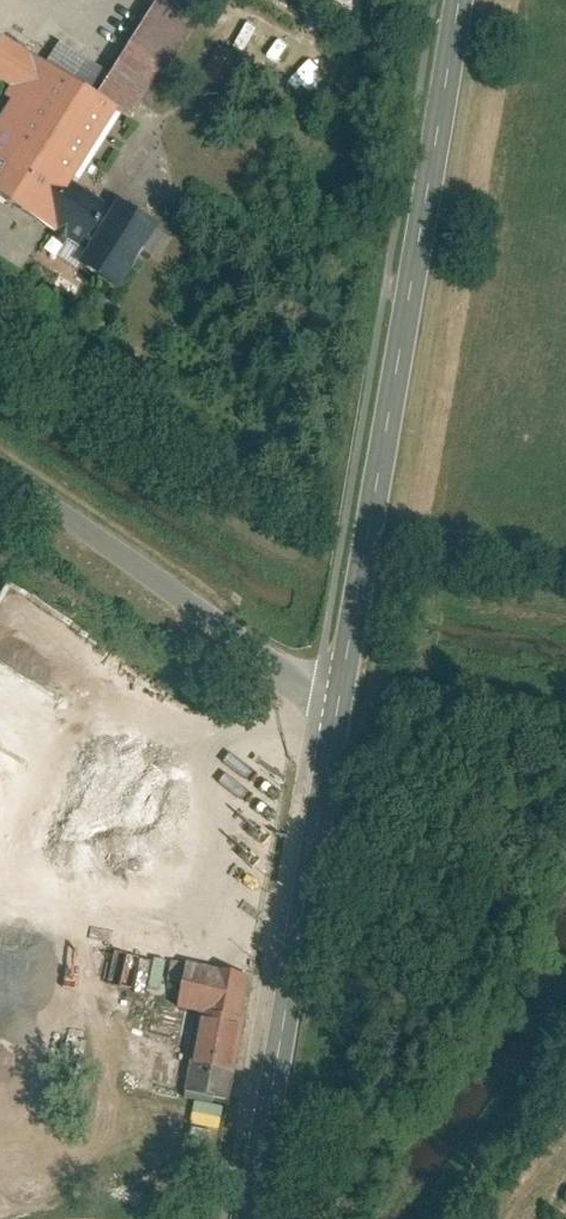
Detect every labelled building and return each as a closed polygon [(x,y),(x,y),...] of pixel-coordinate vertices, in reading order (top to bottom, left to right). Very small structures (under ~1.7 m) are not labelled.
[(0,30),(0,81),(4,83),(0,89),(0,92),(9,97),(0,111),(0,195),(70,238),(62,251),(116,285),(156,220),(115,194),(111,201),(73,178),(119,103),(0,30)] [(27,985),(47,940),(27,931),(7,975),(27,985)] [(251,974),(184,957),(172,1004),(198,1011),(183,1090),(230,1099),(245,1015),(241,1015),(251,974)]
